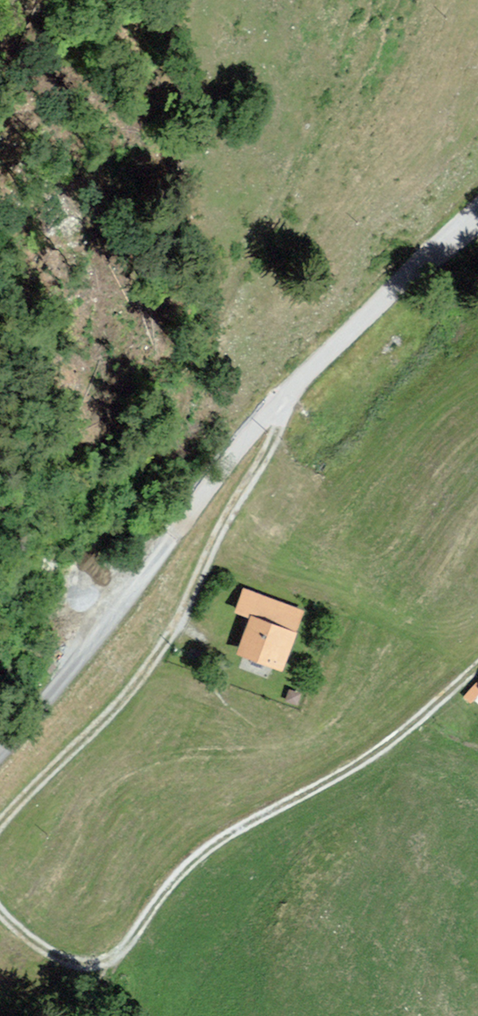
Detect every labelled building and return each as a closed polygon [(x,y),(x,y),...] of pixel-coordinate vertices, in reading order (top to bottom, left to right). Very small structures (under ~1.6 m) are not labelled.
[(302,612),(242,590),(233,615),(245,620),(232,657),(279,674),(302,612)]
